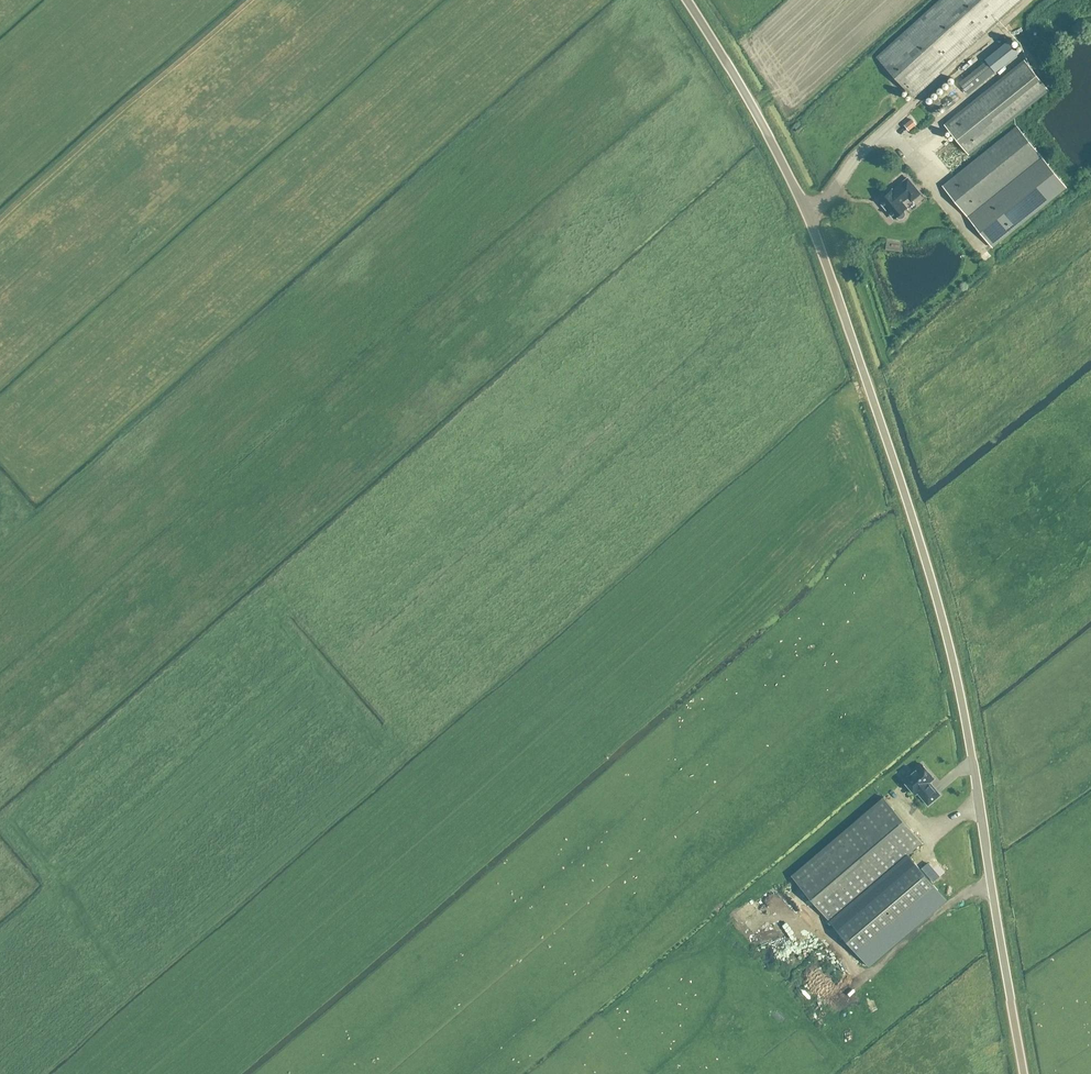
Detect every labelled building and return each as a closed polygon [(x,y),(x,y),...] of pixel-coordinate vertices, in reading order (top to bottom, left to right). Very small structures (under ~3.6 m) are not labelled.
[(876,56),(913,97),(1020,0),(938,0),(876,56)] [(968,153),(1048,89),(1024,59),(944,123),(968,153)] [(968,93),(996,71),(987,59),(959,82),(968,93)] [(941,102),(937,97),(928,104),(932,110),(941,102)] [(955,102),(951,97),(942,103),(946,109),(955,102)] [(942,185),(992,246),(1066,186),(1016,125),(942,185)] [(903,209),(906,206),(902,202),(916,189),(907,177),(892,190),(891,189),(879,200),(893,217),(896,215),(897,217),(899,218),(902,217),(904,216),(905,213),(904,211),(903,209)] [(903,779),(915,792),(917,791),(928,803),(939,793),(931,784),(928,781),(933,777),(922,763),(903,779)] [(907,853),(922,841),(883,796),(791,875),(829,920),(907,853)] [(946,898),(907,853),(829,920),(868,965),(946,898)] [(947,883),(958,878),(946,856),(936,861),(947,883)] [(765,924),(761,927),(746,910),(741,915),(737,911),(729,919),(758,951),(771,939),(766,933),(770,929),(765,924)]
